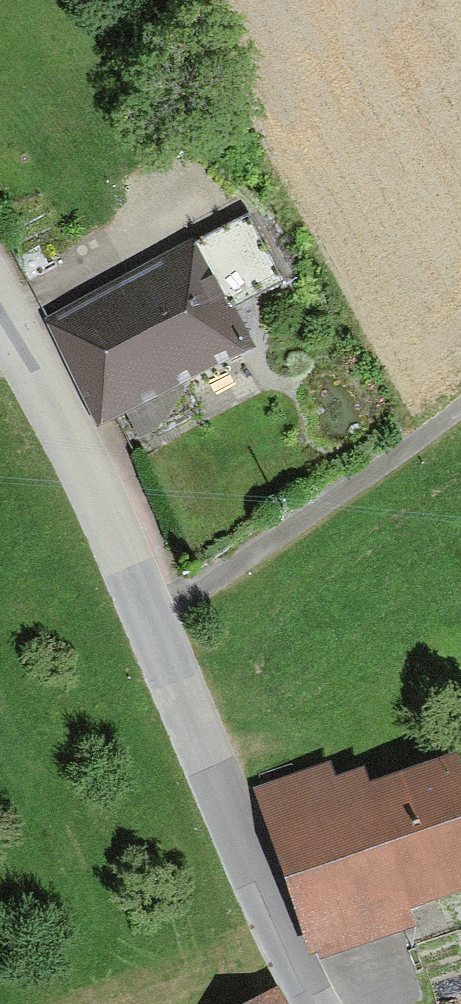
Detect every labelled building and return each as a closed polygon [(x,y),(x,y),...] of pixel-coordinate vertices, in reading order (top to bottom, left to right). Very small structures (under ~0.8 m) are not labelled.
[(103,415),(236,339),(190,258),(56,334),(103,415)] [(309,963),(318,960),(320,965),(417,934),(412,918),(460,902),(460,770),(459,764),(372,793),(366,774),(335,784),(331,769),(254,794),(309,963)] [(281,995),(264,1003),(286,1003),(281,995)]
